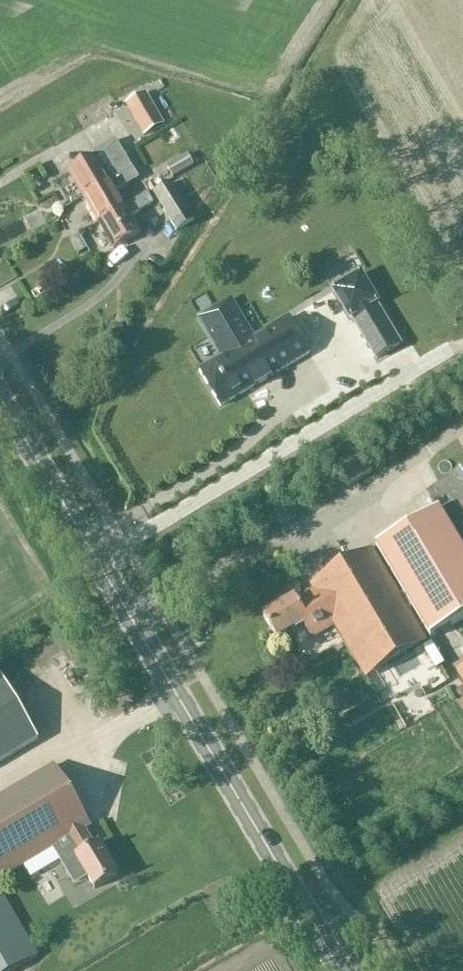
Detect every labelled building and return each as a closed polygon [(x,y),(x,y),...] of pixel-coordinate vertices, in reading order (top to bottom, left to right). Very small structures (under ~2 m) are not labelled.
[(146,91),(137,96),(124,103),(143,136),(164,124),(146,91)] [(83,199),(133,170),(132,170),(125,159),(126,158),(116,141),(93,154),(95,158),(68,173),(83,199)] [(172,177),(193,165),(187,155),(166,167),(172,177)] [(98,224),(125,208),(115,192),(138,179),(133,170),(83,199),(98,224)] [(171,184),(154,194),(176,232),(194,222),(171,184)] [(113,250),(140,234),(140,233),(139,233),(130,218),(153,204),(147,195),(125,208),(98,224),(113,250)] [(333,291),(349,318),(352,317),(377,359),(400,345),(375,303),(377,302),(361,275),(333,291)] [(270,377),(310,353),(289,319),(254,340),(231,301),(200,319),(223,358),(200,372),(221,406),(255,386),(256,387),(271,378),(270,377)] [(428,490),(439,509),(444,506),(462,538),(462,468),(428,490)] [(399,597),(408,611),(412,608),(430,640),(452,626),(462,620),(462,553),(438,511),(376,548),(403,594),(399,597)] [(334,626),(365,679),(427,643),(408,611),(399,597),(372,551),(311,587),(314,592),(297,602),(295,599),(263,617),(277,640),(303,624),(312,639),(334,626)] [(38,740),(1,677),(0,678),(0,763),(38,740)] [(54,848),(84,830),(90,827),(53,766),(0,797),(0,880),(54,848)] [(84,830),(54,848),(73,881),(78,882),(87,876),(95,889),(117,876),(99,845),(95,847),(84,830)] [(39,955),(0,891),(0,970),(14,970),(39,955)]
